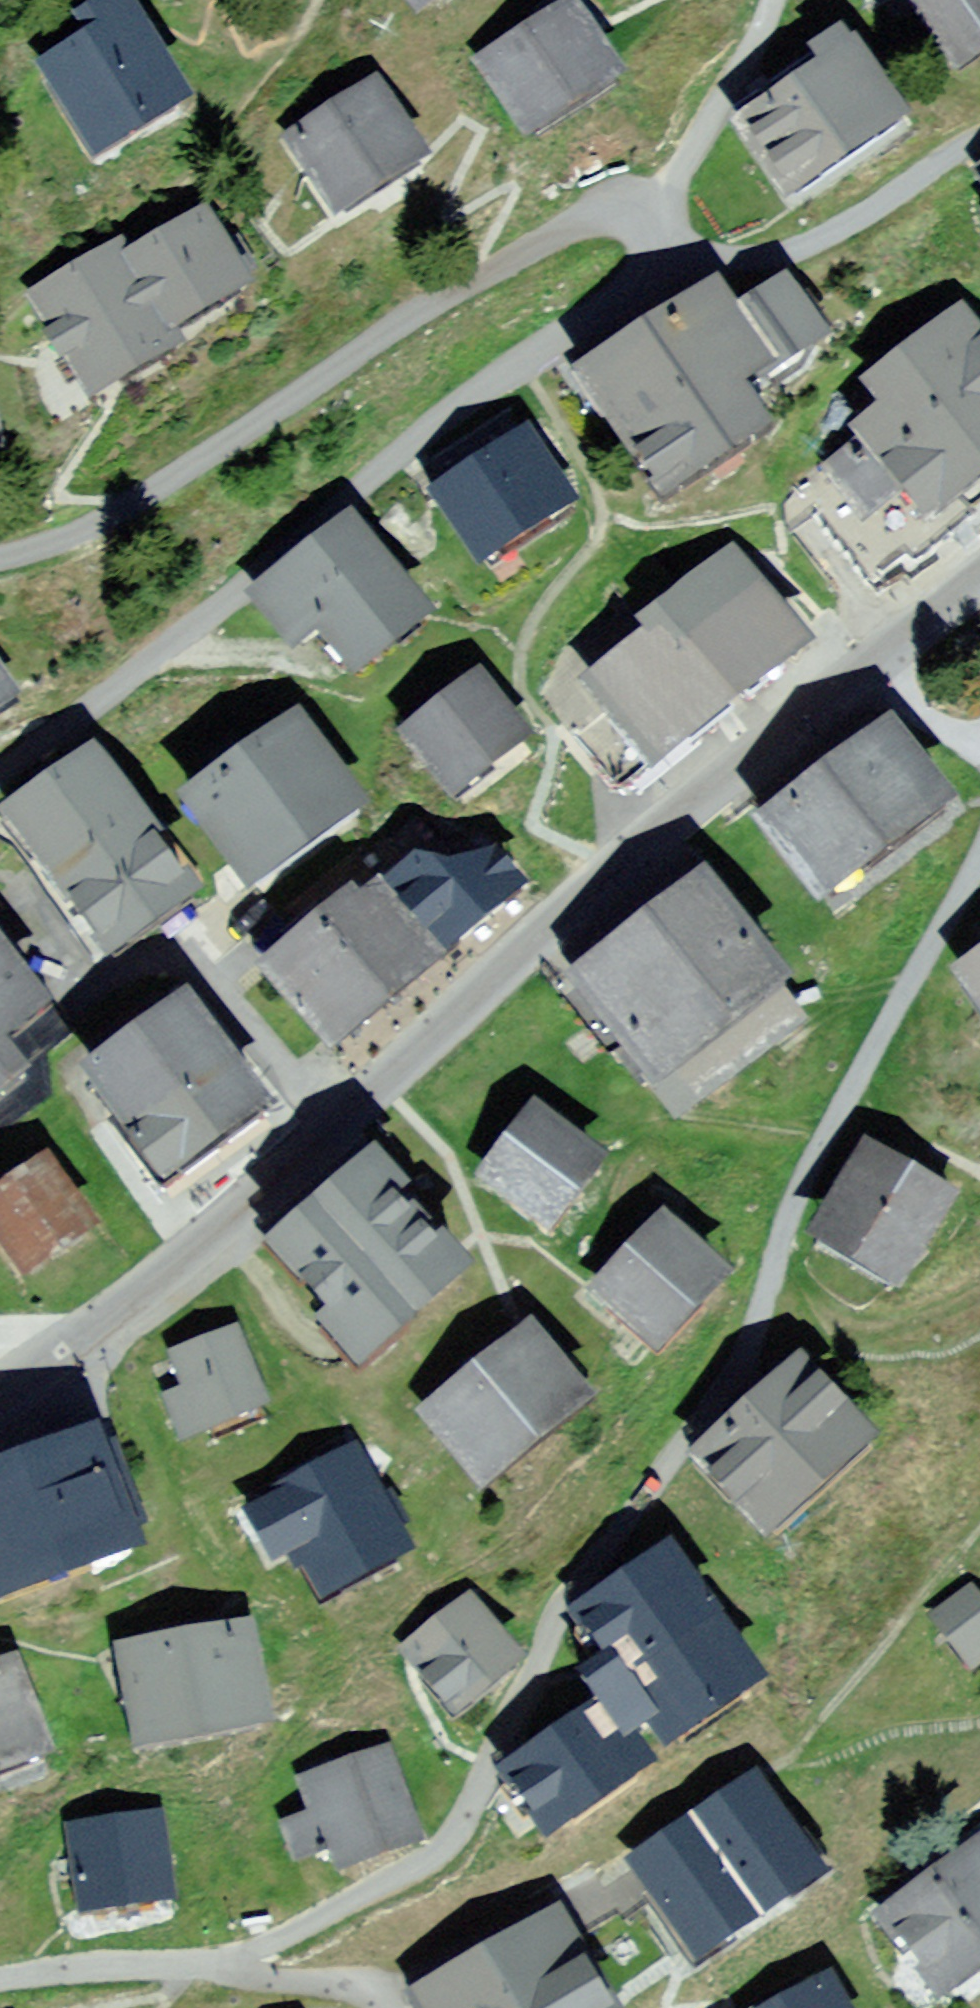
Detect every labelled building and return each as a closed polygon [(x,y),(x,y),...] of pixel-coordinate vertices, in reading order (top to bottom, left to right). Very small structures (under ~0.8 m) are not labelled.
[(960,56),(979,42),(979,0),(922,0),(960,56)] [(568,12),(488,64),(529,128),(610,76),(568,12)] [(135,30),(114,43),(107,32),(49,67),(56,78),(96,145),(175,97),(135,30)] [(853,53),(852,54),(839,36),(733,109),(747,127),(746,127),(788,190),(896,115),(853,53)] [(414,155),(372,91),(295,140),(338,204),(414,155)] [(236,283),(234,280),(253,269),(234,239),(216,250),(200,224),(192,209),(162,228),(170,241),(127,267),(120,256),(103,256),(95,268),(42,300),(92,385),(172,338),(165,325),(236,283)] [(763,377),(820,339),(784,285),(729,321),(713,298),(594,377),(665,485),(751,428),(723,386),(754,365),(763,377)] [(958,321),(877,384),(896,408),(867,431),(869,432),(861,439),(865,443),(831,469),(847,490),(863,511),(905,479),(926,506),(979,465),(979,350),(958,321)] [(543,464),(526,436),(441,492),(482,557),(555,509),(531,472),(543,464)] [(847,490),(816,513),(868,582),(907,552),(914,561),(952,532),(946,525),(979,499),(979,465),(926,506),(905,479),(863,511),(847,490)] [(415,616),(347,530),(261,597),(291,637),(319,616),(355,662),(415,616)] [(596,686),(611,705),(574,735),(610,780),(629,782),(656,760),(789,654),(801,644),(797,639),(756,587),(734,560),(654,626),(633,642),(641,651),(596,686)] [(678,588),(658,560),(617,589),(637,617),(678,588)] [(514,735),(474,685),(414,733),(453,782),(450,785),(455,791),(461,786),(459,783),(513,740),(515,743),(521,738),(517,733),(514,735)] [(232,737),(202,759),(219,783),(195,801),(250,876),(349,804),(294,728),(250,760),(232,737)] [(938,803),(886,735),(769,824),(821,892),(938,803)] [(11,817),(85,918),(73,927),(96,958),(107,950),(188,891),(91,759),(11,817)] [(513,881),(499,865),(478,874),(459,877),(437,875),(417,868),(362,913),(353,902),(296,949),(306,960),(278,983),(324,1038),(513,881)] [(732,904),(713,879),(590,974),(563,994),(608,1054),(616,1048),(644,1083),(648,1080),(669,1108),(674,1114),(693,1100),(799,1019),(794,1013),(773,985),(777,982),(722,912),(732,904)] [(0,959),(0,1027),(33,1001),(0,959)] [(968,973),(979,990),(979,964),(968,973)] [(209,1149),(208,1141),(231,1125),(247,1122),(255,1107),(258,1105),(185,1005),(92,1073),(167,1171),(189,1155),(196,1158),(209,1149)] [(596,1160),(536,1113),(487,1178),(547,1224),(596,1160)] [(873,1142),(864,1157),(931,1199),(940,1185),(873,1142)] [(931,1199),(864,1157),(840,1195),(852,1203),(833,1235),(890,1269),(910,1236),(922,1243),(953,1193),(940,1185),(931,1199)] [(31,1169),(26,1162),(0,1179),(0,1237),(24,1272),(92,1226),(46,1159),(31,1169)] [(401,1198),(375,1169),(285,1250),(323,1294),(318,1299),(330,1312),(324,1316),(358,1356),(397,1322),(399,1324),(427,1300),(428,1302),(459,1274),(440,1253),(437,1256),(394,1206),(401,1198)] [(717,1277),(663,1225),(603,1289),(655,1341),(717,1277)] [(579,1401),(514,1321),(473,1354),(486,1371),(432,1414),(484,1478),(579,1401)] [(251,1373),(234,1331),(175,1355),(187,1388),(165,1396),(181,1440),(259,1406),(247,1374),(251,1373)] [(798,1370),(702,1457),(766,1527),(862,1440),(798,1370)] [(123,1474),(104,1480),(91,1447),(0,1480),(0,1589),(126,1543),(122,1531),(140,1524),(123,1474)] [(375,1503),(351,1458),(275,1498),(276,1500),(250,1513),(274,1558),(286,1552),(297,1569),(311,1561),(326,1589),(400,1549),(391,1532),(404,1524),(390,1495),(375,1503)] [(602,1637),(596,1641),(608,1657),(599,1663),(591,1693),(599,1704),(538,1746),(540,1749),(506,1772),(547,1833),(581,1811),(575,1803),(643,1760),(627,1735),(651,1718),(664,1738),(754,1676),(668,1551),(583,1610),(602,1637)] [(969,1590),(935,1616),(974,1668),(979,1663),(979,1605),(969,1590)] [(508,1659),(469,1610),(440,1632),(432,1622),(419,1633),(427,1643),(415,1652),(455,1703),(508,1659)] [(244,1632),(127,1652),(143,1740),(260,1719),(244,1632)] [(580,1677),(591,1693),(599,1663),(580,1677)] [(10,1669),(0,1672),(0,1764),(39,1750),(10,1669)] [(425,1839),(389,1740),(291,1775),(306,1815),(285,1823),(298,1859),(333,1846),(341,1870),(425,1839)] [(730,1799),(637,1863),(638,1865),(654,1889),(698,1954),(787,1893),(782,1886),(810,1868),(756,1787),(733,1802),(730,1799)] [(162,1807),(76,1830),(80,1913),(176,1899),(162,1807)] [(873,1911),(934,1994),(979,1960),(979,1832),(873,1911)] [(654,1889),(638,1865),(603,1889),(617,1913),(654,1889)] [(603,1889),(594,1872),(543,1901),(564,1941),(577,1934),(588,1953),(617,1913),(603,1889)] [(564,1941),(553,1921),(422,1996),(409,2004),(411,2007),(603,2007),(564,1941)] [(827,1986),(786,2007),(839,2007),(827,1986)]
